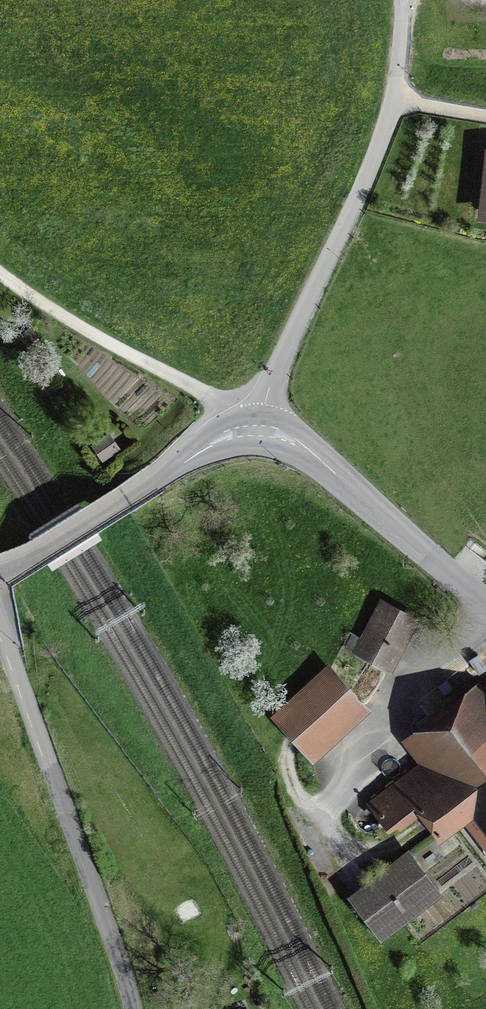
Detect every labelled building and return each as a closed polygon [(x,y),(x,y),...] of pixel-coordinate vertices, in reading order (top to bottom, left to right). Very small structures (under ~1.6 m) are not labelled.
[(481,142),(475,211),(485,212),(485,143),(481,142)] [(88,452),(98,466),(119,450),(109,437),(88,452)] [(350,660),(389,677),(413,623),(374,606),(350,660)] [(266,719),(308,764),(365,712),(324,667),(266,719)] [(485,849),(485,684),(478,674),(394,744),(411,765),(363,805),(386,833),(408,815),(428,840),(458,815),(485,849)] [(345,901),(380,944),(438,897),(403,854),(345,901)]
